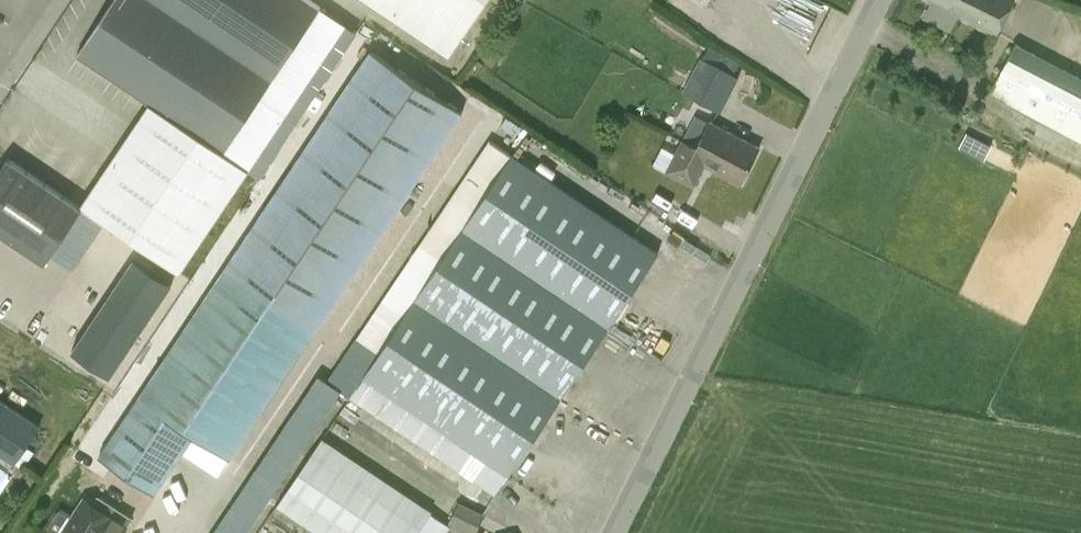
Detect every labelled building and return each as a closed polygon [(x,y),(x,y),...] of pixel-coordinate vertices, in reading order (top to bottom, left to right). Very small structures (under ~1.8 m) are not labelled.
[(224,152),(321,6),(311,0),(114,0),(77,55),(224,152)] [(450,52),(484,0),(372,0),(450,52)] [(697,13),(705,0),(677,0),(697,13)] [(934,0),(926,16),(954,30),(962,15),(998,34),(1016,0),(934,0)] [(1017,42),(990,93),(1080,141),(1080,76),(1017,42)] [(371,49),(99,455),(156,493),(194,433),(231,458),(463,111),(371,49)] [(683,90),(723,111),(740,78),(701,57),(683,90)] [(249,170),(150,104),(82,205),(180,271),(249,170)] [(682,140),(676,152),(663,146),(654,163),(694,184),(706,162),(742,181),(760,148),(710,121),(697,145),(682,140)] [(509,473),(607,328),(659,252),(514,154),(364,375),(509,473)] [(8,157),(0,170),(0,233),(45,263),(82,207),(8,157)] [(134,258),(73,351),(111,376),(172,284),(134,258)] [(214,532),(247,532),(343,390),(329,380),(320,375),(214,532)] [(41,424),(0,397),(0,453),(15,464),(41,424)] [(278,505),(320,532),(476,532),(485,514),(460,501),(449,523),(432,512),(434,509),(323,436),(278,505)] [(112,515),(84,498),(62,532),(101,532),(112,515)]
